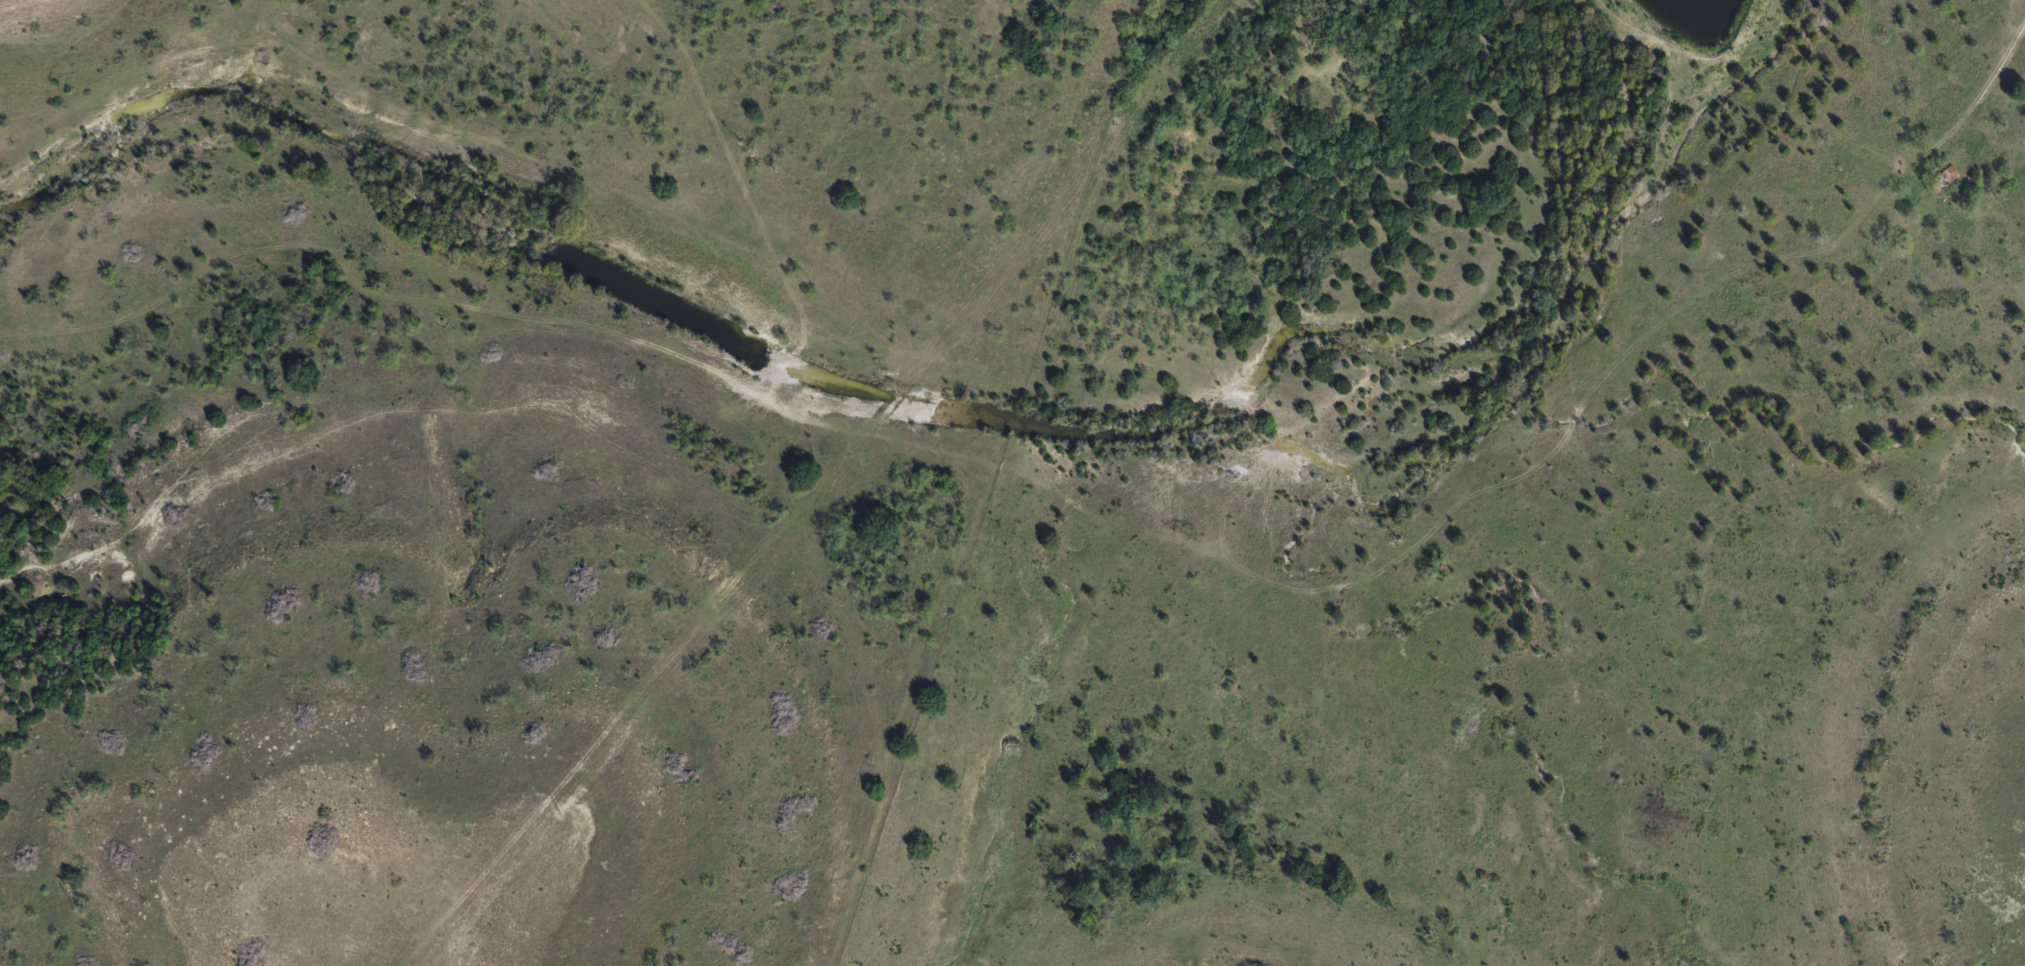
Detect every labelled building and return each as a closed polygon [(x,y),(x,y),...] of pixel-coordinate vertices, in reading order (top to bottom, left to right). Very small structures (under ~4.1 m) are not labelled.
[(1941,194),(1961,178),(1953,168),(1933,183),(1941,194)]
